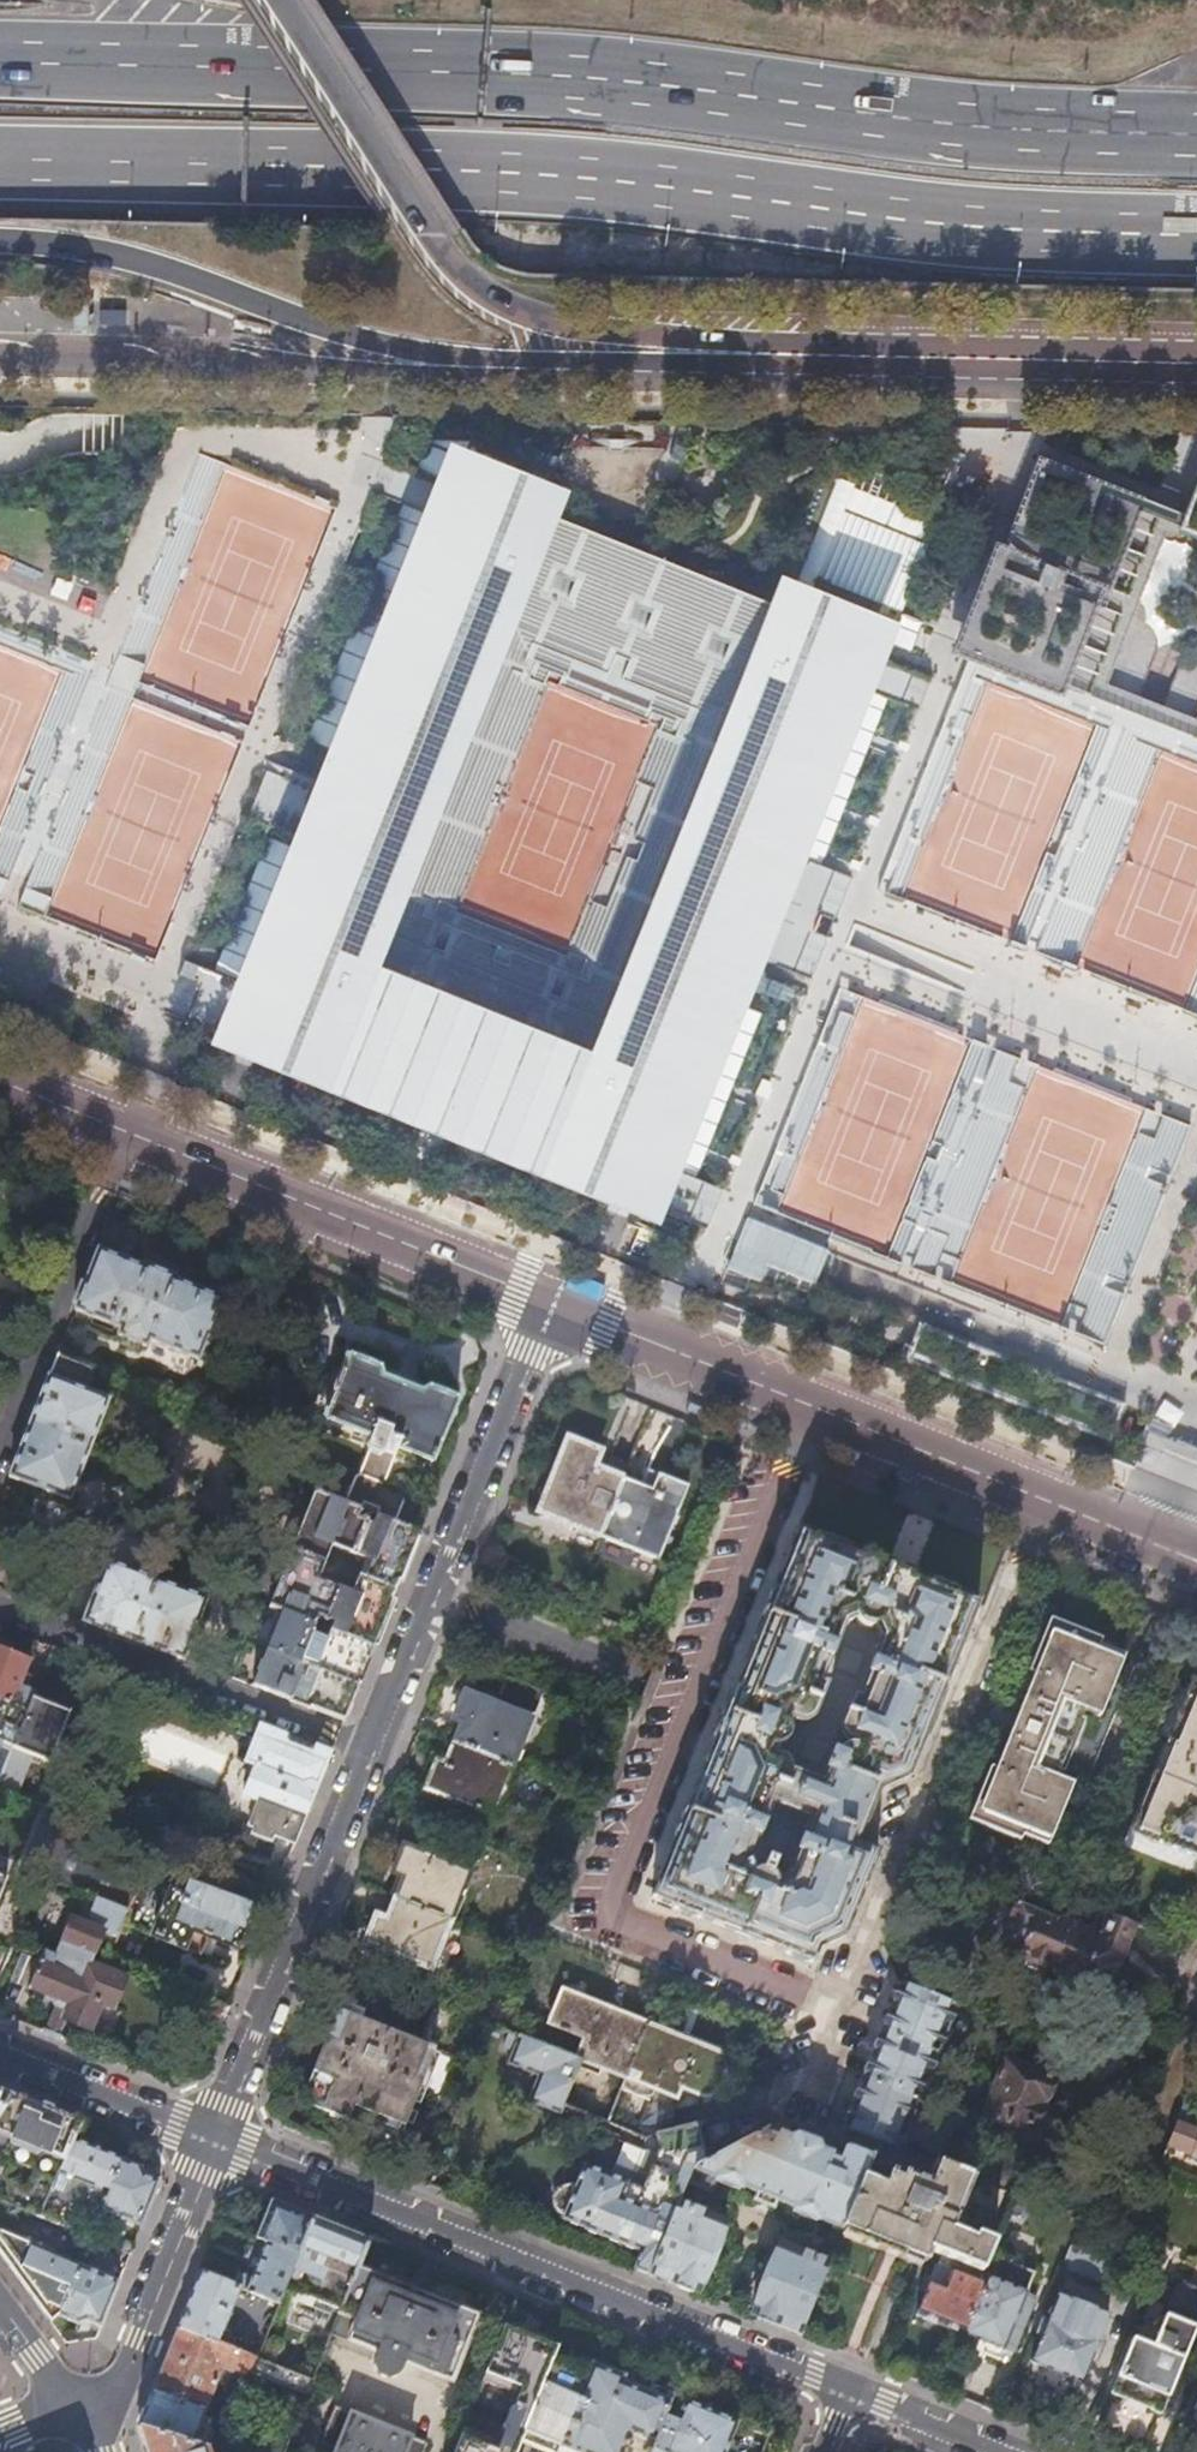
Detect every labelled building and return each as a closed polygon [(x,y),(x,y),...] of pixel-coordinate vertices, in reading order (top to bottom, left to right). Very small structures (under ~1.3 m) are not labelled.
[(661,1169),(875,623),(816,600),(815,599),(814,599),(775,584),(618,984),(375,889),(533,488),(492,472),(491,472),(489,471),(430,448),(215,995),(274,1018),(276,1019),(277,1019),(318,1035),(560,1130),(600,1145),(602,1146),(661,1169)] [(1045,695),(1048,688),(1196,746),(1196,449),(1169,515),(1024,457),(988,546),(980,543),(935,653),(1045,695)] [(161,962),(341,506),(201,451),(115,669),(0,623),(0,648),(60,671),(0,823),(0,899),(161,962)] [(834,453),(775,603),(894,650),(954,501),(834,453)] [(549,608),(550,605),(551,602),(552,600),(554,597),(555,594),(556,591),(557,589),(558,586),(559,583),(560,580),(561,578),(561,577),(556,575),(550,573),(545,571),(544,572),(543,574),(542,576),(541,579),(540,582),(539,585),(538,587),(537,590),(536,593),(535,596),(533,599),(532,601),(533,602),(538,604),(544,606),(548,608),(549,608)] [(617,622),(615,625),(614,627),(613,630),(612,633),(613,633),(618,635),(623,637),(628,639),(629,640),(630,637),(631,634),(632,631),(633,628),(634,626),(636,623),(637,620),(638,617),(639,614),(640,612),(641,610),(641,609),(635,607),(630,604),(624,602),(624,603),(623,605),(622,608),(621,611),(620,613),(619,616),(618,619),(617,622)] [(705,634),(700,632),(699,633),(699,635),(698,637),(696,640),(695,643),(694,646),(693,649),(692,652),(691,654),(690,657),(689,660),(687,663),(688,663),(693,665),(699,667),(703,669),(704,669),(705,666),(706,664),(708,661),(709,658),(710,655),(711,653),(712,650),(713,647),(714,644),(715,641),(716,640),(716,639),(711,636),(705,634)] [(597,672),(598,672),(598,671),(606,651),(605,651),(604,652),(603,655),(602,658),(601,661),(600,664),(599,666),(598,669),(597,671),(597,672)] [(518,660),(517,660),(509,657),(501,676),(504,677),(507,678),(509,679),(510,680),(511,677),(512,674),(513,671),(514,668),(515,666),(516,663),(518,660)] [(618,667),(619,665),(620,662),(621,659),(622,657),(620,657),(613,677),(612,678),(613,679),(614,676),(616,673),(617,670),(618,667)] [(1196,1022),(1196,947),(1174,1006),(1070,965),(1151,759),(1196,777),(1196,770),(952,672),(865,890),(1196,1022)] [(515,682),(513,681),(510,680),(509,679),(509,680),(533,690),(533,689),(532,688),(529,687),(527,686),(524,685),(521,684),(518,683),(515,682)] [(626,784),(623,783),(623,784),(654,796),(654,795),(651,794),(648,793),(646,792),(643,791),(640,790),(637,789),(634,788),(632,786),(629,785),(626,784)] [(601,912),(604,913),(607,914),(607,913),(577,901),(576,902),(579,903),(582,904),(585,905),(587,906),(590,907),(593,908),(596,909),(599,910),(601,912)] [(901,1266),(989,1047),(843,988),(755,1208),(901,1266)] [(911,1269),(1103,1346),(1190,1127),(999,1051),(911,1269)] [(89,1270),(73,1312),(120,1330),(117,1337),(144,1348),(147,1341),(197,1361),(221,1301),(96,1252),(89,1270)] [(1194,1316),(1183,1353),(1196,1357),(1196,1317),(1194,1316)] [(28,1428),(88,1452),(107,1403),(85,1394),(94,1371),(56,1356),(46,1382),(28,1428)] [(378,1371),(348,1360),(324,1420),(370,1438),(366,1448),(368,1455),(377,1458),(384,1454),(394,1459),(397,1449),(431,1463),(455,1402),(427,1391),(421,1395),(381,1379),(378,1371)] [(11,1470),(8,1479),(67,1502),(88,1452),(28,1428),(11,1470)] [(536,1514),(598,1539),(624,1474),(628,1465),(567,1439),(536,1514)] [(377,1458),(368,1455),(365,1463),(389,1472),(394,1459),(384,1454),(377,1458)] [(389,1472),(365,1463),(360,1476),(355,1477),(344,1506),(361,1513),(375,1518),(393,1525),(405,1494),(384,1485),(389,1472)] [(624,1474),(598,1539),(658,1562),(687,1490),(657,1477),(653,1486),(624,1474)] [(357,1522),(361,1513),(344,1506),(314,1494),(291,1551),(325,1564),(332,1548),(344,1553),(357,1522)] [(357,1522),(344,1553),(365,1562),(358,1578),(394,1592),(417,1535),(393,1525),(375,1518),(371,1528),(357,1522)] [(842,1940),(876,1856),(855,1847),(877,1795),(904,1787),(936,1709),(977,1608),(976,1605),(797,1534),(773,1594),(771,1593),(760,1619),(763,1619),(734,1690),(732,1689),(712,1742),(714,1742),(685,1814),(682,1813),(672,1839),(675,1840),(651,1900),(673,1909),(671,1911),(698,1922),(699,1919),(784,1953),(783,1955),(810,1966),(816,1952),(842,1940)] [(291,1551),(267,1609),(280,1614),(304,1623),(314,1626),(317,1618),(325,1621),(338,1589),(318,1581),(325,1564),(302,1555),(291,1551)] [(1,1579),(4,1582),(7,1579),(8,1581),(15,1575),(14,1573),(15,1572),(3,1556),(0,1558),(0,1557),(0,1580),(1,1579)] [(106,1563),(82,1623),(132,1642),(155,1582),(106,1563)] [(394,1592),(358,1578),(351,1594),(338,1589),(325,1621),(332,1624),(329,1632),(371,1649),(394,1592)] [(205,1601),(155,1582),(132,1642),(182,1660),(205,1601)] [(356,1687),(371,1649),(329,1632),(325,1641),(310,1635),(314,1626),(304,1623),(280,1614),(265,1652),(356,1687)] [(1050,1632),(978,1811),(1049,1840),(1072,1784),(1055,1777),(1083,1710),(1099,1717),(1121,1662),(1050,1632)] [(27,1711),(33,1694),(17,1688),(28,1661),(0,1650),(0,1700),(27,1711)] [(349,1703),(356,1687),(265,1652),(252,1687),(342,1721),(349,1703)] [(14,1795),(30,1756),(47,1763),(72,1704),(35,1690),(33,1694),(27,1711),(19,1731),(15,1739),(11,1749),(5,1764),(0,1778),(0,1790),(14,1795)] [(1137,1827),(1140,1828),(1139,1831),(1142,1832),(1143,1830),(1158,1836),(1157,1838),(1161,1840),(1162,1837),(1173,1841),(1172,1844),(1176,1846),(1177,1843),(1187,1847),(1186,1850),(1189,1851),(1190,1848),(1196,1851),(1196,1694),(1194,1693),(1193,1697),(1195,1698),(1186,1719),(1184,1718),(1183,1721),(1185,1722),(1181,1731),(1179,1730),(1178,1734),(1180,1735),(1176,1746),(1171,1744),(1169,1747),(1172,1748),(1167,1761),(1164,1760),(1162,1763),(1165,1764),(1161,1774),(1158,1773),(1157,1777),(1160,1778),(1155,1791),(1152,1790),(1151,1793),(1153,1794),(1147,1810),(1145,1809),(1143,1812),(1146,1813),(1141,1825),(1138,1824),(1137,1827)] [(462,1726),(453,1746),(512,1769),(532,1721),(464,1694),(452,1722),(462,1726)] [(3,1725),(12,1728),(19,1731),(27,1711),(0,1700),(0,1733),(3,1725)] [(329,1752),(257,1726),(243,1763),(254,1768),(243,1796),(257,1802),(248,1828),(253,1830),(251,1835),(271,1844),(273,1838),(293,1845),(329,1752)] [(19,1731),(12,1728),(8,1737),(15,1739),(19,1731)] [(5,1764),(11,1749),(0,1744),(0,1762),(5,1764)] [(512,1769),(453,1746),(445,1767),(436,1764),(424,1792),(491,1818),(512,1769)] [(131,1870),(55,1839),(44,1865),(40,1876),(82,1894),(85,1895),(126,1912),(131,1901),(144,1869),(133,1865),(131,1870)] [(401,1880),(393,1900),(448,1923),(469,1874),(402,1847),(390,1875),(401,1880)] [(174,1880),(144,1869),(131,1901),(161,1912),(174,1880)] [(174,1880),(161,1912),(151,1937),(182,1950),(189,1933),(200,1937),(232,1949),(249,1908),(174,1880)] [(85,1895),(82,1894),(71,1921),(68,1920),(54,1956),(42,1951),(27,1988),(49,1997),(48,1999),(50,2005),(53,2006),(49,2016),(65,2022),(88,2032),(100,2005),(113,2010),(124,1981),(88,1966),(98,1944),(111,1949),(126,1912),(85,1895)] [(1056,1919),(999,1897),(997,1903),(1014,1910),(1000,1943),(1020,1952),(1018,1957),(1026,1960),(1028,1966),(1042,1972),(1047,1969),(1082,1983),(1083,1980),(1098,1987),(1101,1993),(1114,1989),(1111,1981),(1133,1926),(1064,1898),(1056,1919)] [(448,1923),(393,1900),(385,1920),(375,1916),(365,1944),(430,1971),(450,1923),(448,1923)] [(238,1951),(255,1910),(249,1908),(232,1949),(238,1951)] [(189,1933),(182,1950),(192,1954),(200,1937),(189,1933)] [(886,2013),(879,2032),(935,2054),(954,2006),(898,1984),(886,2013)] [(585,2040),(577,2062),(624,2081),(645,2027),(617,2016),(618,2012),(605,2006),(603,2010),(561,1994),(549,2025),(559,2029),(559,2031),(574,2037),(574,2036),(585,2040)] [(337,2012),(325,2041),(312,2075),(300,2103),(396,2143),(419,2087),(412,2084),(425,2053),(432,2056),(434,2051),(337,2012)] [(49,2016),(43,2033),(58,2039),(65,2022),(49,2016)] [(729,2061),(645,2027),(624,2081),(622,2086),(625,2090),(627,2091),(632,2094),(634,2096),(639,2097),(643,2098),(647,2098),(650,2098),(653,2092),(675,2101),(679,2091),(699,2098),(702,2100),(707,2100),(711,2099),(714,2096),(717,2093),(729,2061)] [(869,2057),(861,2079),(915,2101),(916,2102),(935,2054),(879,2032),(869,2057)] [(577,2062),(508,2034),(502,2048),(512,2052),(505,2070),(536,2083),(526,2107),(555,2119),(561,2106),(577,2062)] [(983,2117),(1008,2127),(1031,2136),(1053,2080),(1005,2061),(983,2117)] [(853,2098),(842,2128),(896,2150),(915,2101),(861,2079),(853,2098)] [(10,2097),(0,2093),(0,2114),(10,2097)] [(13,2206),(13,2205),(38,2216),(72,2140),(79,2125),(47,2112),(10,2097),(0,2114),(0,2201),(13,2206)] [(1183,2105),(1166,2147),(1189,2157),(1189,2158),(1196,2161),(1196,2111),(1183,2105)] [(695,2171),(747,2143),(733,2117),(656,2137),(659,2151),(658,2152),(640,2193),(625,2187),(625,2185),(583,2168),(574,2188),(570,2187),(565,2187),(561,2188),(557,2191),(554,2195),(552,2199),(552,2204),(552,2208),(554,2212),(558,2216),(562,2218),(561,2220),(583,2230),(583,2231),(639,2254),(633,2270),(648,2276),(678,2205),(693,2170),(695,2171)] [(747,2143),(695,2171),(717,2179),(716,2182),(739,2192),(741,2186),(796,2208),(793,2213),(816,2222),(817,2219),(843,2230),(864,2178),(871,2158),(845,2148),(839,2162),(818,2153),(819,2150),(817,2145),(795,2137),(790,2139),(788,2141),(766,2132),(747,2143)] [(119,2160),(72,2140),(38,2216),(58,2224),(65,2208),(67,2206),(76,2209),(88,2205),(98,2210),(106,2190),(119,2160)] [(140,2168),(119,2160),(106,2190),(98,2210),(140,2227),(158,2182),(144,2176),(140,2168)] [(864,2178),(843,2230),(841,2235),(919,2266),(921,2260),(926,2262),(930,2253),(981,2273),(988,2257),(992,2246),(952,2230),(971,2180),(932,2164),(923,2185),(888,2171),(882,2186),(864,2178)] [(7,2222),(13,2206),(0,2201),(0,2221),(7,2222)] [(255,2240),(264,2244),(296,2257),(312,2218),(291,2210),(270,2201),(255,2240)] [(726,2224),(678,2205),(648,2276),(676,2287),(697,2295),(726,2224)] [(297,2303),(336,2318),(337,2316),(355,2269),(367,2240),(343,2231),(312,2218),(296,2257),(284,2289),(300,2295),(297,2303)] [(55,2256),(0,2233),(0,2257),(27,2294),(35,2275),(46,2279),(55,2256)] [(206,2256),(199,2273),(240,2290),(277,2305),(284,2289),(296,2257),(264,2244),(249,2280),(238,2276),(240,2270),(206,2256)] [(801,2337),(829,2265),(781,2246),(753,2317),(779,2328),(801,2337)] [(1101,2260),(1069,2247),(1062,2266),(1093,2279),(1101,2260)] [(82,2257),(78,2266),(100,2275),(104,2266),(103,2262),(101,2258),(91,2254),(86,2254),(82,2257)] [(78,2266),(55,2256),(46,2279),(35,2275),(27,2294),(37,2308),(49,2325),(58,2319),(78,2266)] [(981,2273),(988,2280),(985,2287),(965,2337),(1002,2353),(1011,2357),(1034,2300),(1025,2296),(1033,2275),(988,2257),(981,2273)] [(100,2275),(78,2266),(58,2319),(76,2325),(85,2322),(99,2328),(118,2282),(100,2275)] [(965,2337),(985,2287),(936,2268),(915,2317),(965,2337)] [(477,2318),(355,2269),(337,2316),(354,2323),(346,2343),(375,2354),(372,2363),(371,2367),(372,2372),(375,2375),(378,2378),(382,2380),(387,2380),(391,2379),(395,2376),(398,2373),(402,2364),(450,2383),(477,2318)] [(199,2273),(177,2330),(218,2346),(240,2290),(199,2273)] [(1177,2292),(1148,2280),(1140,2298),(1170,2310),(1177,2292)] [(1040,2320),(1035,2333),(1041,2336),(1030,2363),(1080,2383),(1106,2317),(1057,2296),(1046,2322),(1040,2320)] [(456,2451),(515,2451),(519,2441),(544,2451),(649,2451),(663,2417),(671,2397),(650,2388),(647,2395),(622,2385),(624,2380),(589,2366),(585,2377),(550,2363),(556,2349),(505,2328),(484,2381),(518,2395),(513,2407),(510,2409),(501,2430),(503,2434),(499,2446),(464,2433),(456,2451)] [(177,2330),(152,2393),(204,2414),(221,2372),(239,2379),(250,2376),(305,2397),(310,2383),(272,2368),(255,2361),(218,2346),(177,2330)] [(266,2334),(255,2361),(272,2368),(283,2341),(266,2334)] [(1118,2354),(1108,2379),(1115,2382),(1110,2396),(1160,2416),(1182,2361),(1132,2341),(1125,2357),(1118,2354)] [(152,2393),(137,2429),(190,2446),(204,2414),(152,2393)] [(663,2417),(649,2451),(735,2451),(738,2445),(729,2442),(737,2424),(683,2402),(675,2422),(663,2417)] [(317,2451),(405,2451),(410,2438),(334,2409),(317,2451)] [(137,2429),(144,2451),(206,2451),(190,2446),(137,2429)] [(277,2444),(274,2451),(283,2451),(285,2447),(277,2444)]
